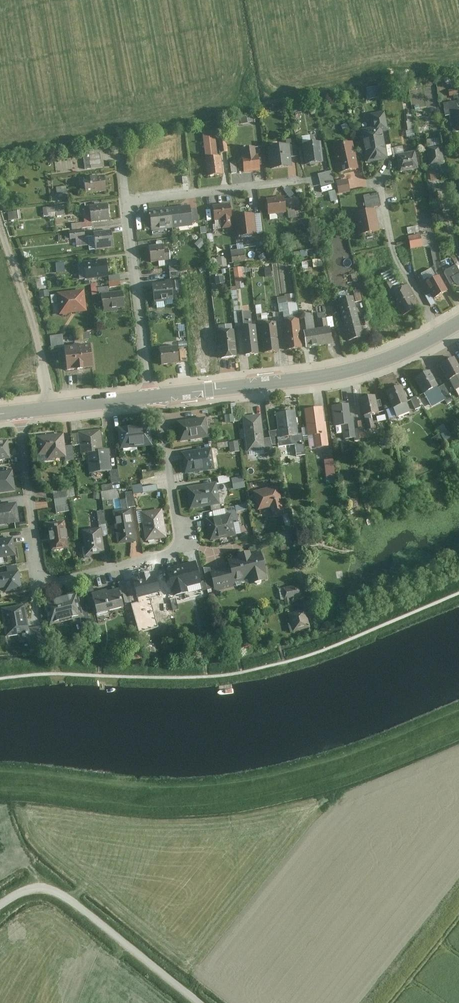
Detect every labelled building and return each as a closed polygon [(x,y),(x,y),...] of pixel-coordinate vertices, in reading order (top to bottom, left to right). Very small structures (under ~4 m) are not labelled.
[(381,97),(379,85),(367,87),(369,99),(381,97)] [(373,128),(362,130),(368,163),(389,159),(384,133),(389,132),(386,112),(370,114),(373,128)] [(215,131),(203,132),(208,177),(221,176),(215,131)] [(321,143),(304,145),(307,165),(323,163),(321,143)] [(358,169),(353,143),(334,147),(340,173),(358,169)] [(290,146),(270,148),(272,170),(292,167),(290,146)] [(445,164),(442,146),(428,148),(431,167),(445,164)] [(243,157),(245,173),(261,171),(259,155),(257,156),(255,147),(243,148),(244,157),(243,157)] [(100,166),(100,151),(85,151),(85,166),(100,166)] [(416,152),(398,155),(401,172),(419,169),(416,152)] [(105,177),(84,179),(86,194),(106,192),(105,177)] [(351,192),(348,180),(337,183),(340,195),(351,192)] [(56,187),(59,200),(70,198),(67,185),(56,187)] [(379,194),(365,197),(367,210),(381,207),(379,194)] [(284,197),(267,199),(269,216),(286,214),(284,197)] [(292,211),(300,211),(300,197),(292,197),(292,211)] [(69,222),(70,229),(91,226),(89,204),(82,205),(84,220),(69,222)] [(108,204),(90,206),(92,223),(110,221),(108,204)] [(231,204),(213,206),(215,222),(222,221),(223,230),(234,229),(231,204)] [(45,216),(66,215),(65,205),(44,206),(45,216)] [(190,206),(170,209),(173,229),(193,226),(190,206)] [(173,229),(170,209),(149,212),(152,232),(173,229)] [(9,211),(10,219),(22,218),(21,210),(9,211)] [(379,233),(375,211),(356,214),(360,236),(379,233)] [(253,214),(236,216),(238,238),(256,236),(253,214)] [(84,231),(70,233),(71,240),(85,238),(84,231)] [(111,231),(94,233),(97,251),(113,249),(111,231)] [(421,235),(409,237),(411,250),(423,247),(421,235)] [(265,240),(258,241),(259,253),(266,252),(265,240)] [(164,245),(149,247),(151,264),(171,261),(169,249),(164,250),(164,245)] [(245,248),(229,250),(231,264),(246,262),(245,248)] [(227,256),(218,257),(219,267),(228,266),(227,256)] [(323,257),(302,261),(304,270),(325,266),(323,257)] [(106,261),(85,264),(86,280),(108,278),(106,261)] [(244,267),(236,267),(236,287),(245,287),(244,267)] [(445,273),(452,286),(456,284),(458,286),(458,271),(457,267),(445,273)] [(384,286),(396,308),(399,307),(405,317),(418,310),(412,297),(414,296),(408,285),(403,288),(392,269),(382,274),(386,281),(389,279),(391,282),(384,286)] [(120,274),(110,274),(110,286),(121,286),(120,274)] [(448,294),(439,278),(426,285),(435,301),(448,294)] [(173,289),(183,287),(182,281),(172,283),(173,289)] [(172,283),(152,285),(154,304),(174,302),(172,283)] [(84,291),(57,294),(59,316),(87,313),(84,291)] [(123,292),(102,295),(104,311),(125,309),(123,292)] [(296,293),(278,296),(282,316),(299,313),(296,293)] [(364,339),(353,297),(338,301),(349,343),(364,339)] [(259,355),(256,326),(253,327),(251,313),(240,314),(245,357),(259,355)] [(318,331),(320,348),(333,346),(331,329),(328,329),(326,313),(317,314),(320,331),(318,331)] [(303,350),(299,320),(285,321),(288,352),(303,350)] [(186,321),(178,322),(179,335),(187,335),(186,321)] [(279,353),(275,323),(262,324),(265,355),(279,353)] [(320,348),(318,331),(305,333),(307,349),(320,348)] [(237,359),(234,332),(219,334),(221,360),(237,359)] [(214,361),(211,333),(194,335),(197,363),(214,361)] [(51,335),(52,347),(65,346),(64,334),(51,335)] [(90,345),(65,348),(68,372),(93,369),(90,345)] [(177,347),(160,349),(162,367),(179,366),(177,347)] [(180,360),(187,359),(186,349),(179,350),(180,360)] [(441,362),(456,389),(458,388),(458,364),(454,355),(441,362)] [(429,369),(416,377),(425,392),(438,384),(429,369)] [(453,398),(445,383),(438,387),(446,402),(453,398)] [(402,384),(387,390),(397,416),(412,409),(402,384)] [(379,411),(375,394),(362,397),(365,414),(379,411)] [(417,396),(412,399),(416,409),(422,406),(417,396)] [(349,403),(332,405),(334,424),(343,423),(345,438),(356,437),(353,416),(351,416),(349,403)] [(327,445),(322,406),(305,408),(309,433),(315,433),(316,447),(327,445)] [(298,434),(295,410),(276,412),(278,429),(280,442),(280,445),(295,443),(296,455),(305,454),(303,433),(298,434)] [(263,437),(260,413),(243,415),(248,451),(265,448),(263,437)] [(206,415),(176,419),(179,440),(209,436),(206,415)] [(150,422),(117,425),(120,447),(152,444),(150,422)] [(100,428),(78,430),(78,432),(80,443),(81,453),(87,452),(90,472),(111,470),(109,450),(103,451),(100,428)] [(269,430),(271,437),(273,443),(280,442),(278,429),(269,430)] [(63,432),(35,435),(37,454),(65,451),(64,445),(63,432)] [(71,433),(72,444),(80,443),(78,432),(71,433)] [(436,445),(443,441),(439,434),(432,438),(436,445)] [(271,437),(263,437),(265,448),(265,452),(275,451),(273,443),(271,437)] [(9,457),(7,438),(0,439),(0,458),(9,457)] [(241,450),(240,440),(230,441),(231,451),(241,450)] [(72,444),(64,445),(65,451),(66,460),(74,459),(72,444)] [(211,446),(181,451),(184,472),(214,467),(211,446)] [(336,478),(335,459),(325,459),(326,478),(336,478)] [(14,489),(11,469),(0,471),(0,491),(14,489)] [(104,484),(105,499),(120,498),(118,469),(112,470),(112,484),(104,484)] [(153,470),(142,472),(143,478),(154,476),(153,470)] [(245,475),(233,477),(235,489),(247,487),(245,475)] [(216,481),(187,486),(190,507),(219,503),(216,481)] [(157,484),(142,486),(143,492),(158,490),(157,484)] [(278,484),(253,490),(258,509),(271,506),(274,517),(286,514),(278,484)] [(53,491),(54,499),(67,497),(66,489),(53,491)] [(135,505),(133,490),(125,492),(128,507),(135,505)] [(54,499),(56,512),(69,510),(67,497),(54,499)] [(19,521),(16,501),(0,503),(0,524),(19,521)] [(214,509),(216,516),(232,512),(234,522),(239,521),(235,505),(214,509)] [(131,507),(112,509),(117,543),(136,540),(131,507)] [(162,507),(140,510),(145,540),(167,536),(162,507)] [(105,523),(103,509),(96,510),(99,524),(105,523)] [(216,516),(206,518),(210,539),(236,534),(234,522),(232,512),(216,516)] [(68,547),(64,519),(47,522),(50,549),(68,547)] [(104,551),(100,527),(81,529),(85,554),(104,551)] [(12,536),(0,538),(0,557),(15,554),(12,536)] [(133,556),(142,555),(141,546),(132,546),(133,556)] [(261,550),(228,559),(230,566),(234,582),(248,579),(249,583),(268,578),(261,550)] [(195,560),(166,567),(169,578),(174,595),(188,591),(187,586),(200,583),(195,560)] [(234,582),(230,566),(211,570),(215,591),(235,586),(234,582)] [(0,572),(0,587),(3,586),(4,591),(21,588),(17,569),(0,572)] [(154,570),(132,575),(133,578),(139,602),(151,599),(161,596),(157,581),(154,570)] [(133,578),(125,580),(128,591),(139,632),(158,627),(151,599),(139,602),(133,578)] [(169,578),(157,581),(161,596),(162,601),(175,597),(174,595),(169,578)] [(94,589),(91,579),(84,580),(87,591),(94,589)] [(125,580),(118,581),(121,593),(128,591),(125,580)] [(299,583),(282,587),(286,604),(292,603),(291,597),(302,595),(299,583)] [(123,606),(118,587),(91,594),(96,612),(123,606)] [(77,592),(43,600),(49,624),(83,616),(77,592)] [(304,601),(306,608),(307,613),(315,612),(311,599),(304,601)] [(24,603),(0,608),(5,635),(17,633),(19,641),(30,640),(24,603)] [(307,613),(306,608),(288,613),(293,631),(311,626),(307,613)] [(45,649),(42,626),(30,628),(34,651),(45,649)]
